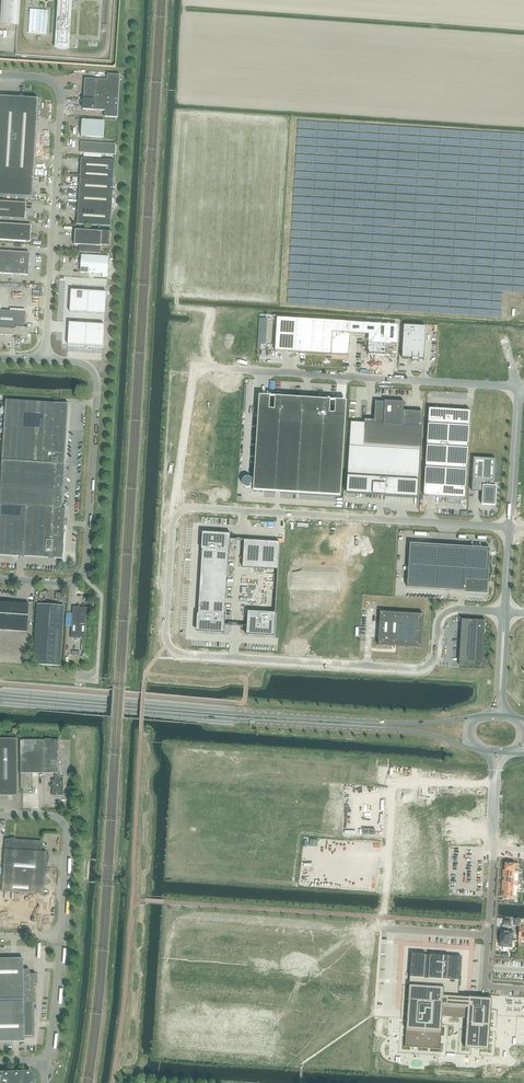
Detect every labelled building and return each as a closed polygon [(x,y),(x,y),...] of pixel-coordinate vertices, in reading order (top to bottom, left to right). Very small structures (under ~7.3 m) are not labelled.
[(3,24),(18,25),(20,0),(4,0),(3,24)] [(56,48),(55,50),(69,51),(70,48),(73,0),(59,0),(56,48)] [(47,10),(30,9),(28,32),(46,34),(47,10)] [(85,79),(83,110),(105,111),(105,117),(117,118),(120,75),(107,74),(107,80),(85,79)] [(0,97),(0,196),(33,198),(39,100),(0,97)] [(82,126),(81,126),(81,137),(87,137),(103,138),(104,121),(82,120),(82,126)] [(80,153),(115,155),(116,144),(81,142),(80,153)] [(81,163),(80,180),(113,182),(115,161),(79,159),(79,163),(81,163)] [(113,182),(80,180),(78,180),(78,185),(80,185),(78,203),(77,203),(76,208),(78,208),(77,220),(76,220),(75,224),(111,227),(113,182)] [(25,220),(26,203),(0,202),(0,218),(25,220)] [(30,242),(31,226),(0,224),(0,240),(30,242)] [(80,245),(79,252),(95,253),(100,253),(101,245),(110,246),(110,231),(101,231),(101,232),(75,230),(75,245),(80,245)] [(6,263),(13,263),(14,252),(6,252),(6,263)] [(13,263),(21,264),(22,253),(14,252),(13,263)] [(22,253),(21,264),(29,264),(29,253),(22,253)] [(108,277),(109,257),(82,255),(80,273),(102,274),(102,277),(108,277)] [(5,274),(13,275),(13,263),(6,263),(5,274)] [(13,275),(20,275),(21,264),(13,263),(13,275)] [(21,264),(20,275),(28,275),(29,264),(21,264)] [(70,307),(105,309),(107,287),(72,285),(70,307)] [(16,336),(16,339),(19,340),(21,342),(24,340),(28,340),(28,337),(30,334),(28,332),(28,328),(25,328),(26,312),(0,310),(0,335),(16,336)] [(68,338),(103,340),(105,319),(70,317),(68,338)] [(292,317),(290,350),(351,354),(353,321),(292,317)] [(351,323),(350,334),(369,335),(368,357),(397,358),(399,325),(351,323)] [(404,326),(402,358),(413,359),(413,361),(418,361),(418,359),(424,360),(426,327),(404,326)] [(258,409),(253,491),(341,496),(346,414),(324,413),(325,400),(276,397),(275,410),(258,409)] [(19,557),(19,556),(24,557),(24,556),(49,558),(57,559),(57,558),(63,559),(63,553),(64,545),(63,545),(66,509),(60,508),(60,507),(62,507),(65,465),(69,404),(6,400),(2,461),(0,498),(0,556),(19,557)] [(404,411),(404,402),(385,401),(385,402),(375,402),(374,420),(365,420),(364,423),(363,446),(420,449),(423,412),(404,411)] [(429,408),(423,496),(465,498),(470,411),(429,408)] [(350,445),(346,501),(417,505),(420,449),(363,446),(364,423),(351,422),(350,445)] [(472,491),(483,492),(482,505),(495,506),(496,495),(496,487),(494,487),(496,459),(474,458),(472,491)] [(253,482),(253,480),(252,479),(251,478),(250,477),(248,476),(247,476),(245,476),(244,478),(243,479),(242,481),(242,483),(243,484),(245,486),(246,486),(248,486),(250,486),(251,485),(252,484),(253,482)] [(197,614),(197,616),(198,616),(197,630),(222,632),(222,633),(224,633),(226,615),(224,615),(228,552),(230,552),(231,534),(228,534),(228,535),(203,533),(202,548),(201,547),(201,550),(202,550),(200,582),(198,614),(197,614)] [(244,540),(243,567),(278,570),(279,542),(244,540)] [(471,591),(487,593),(490,549),(430,545),(427,545),(410,544),(407,588),(466,591),(466,589),(471,589),(471,591)] [(27,632),(29,604),(0,602),(0,630),(27,632)] [(34,664),(60,665),(64,606),(37,604),(34,664)] [(82,639),(81,651),(85,651),(87,607),(73,607),(71,638),(82,639)] [(248,611),(246,635),(249,635),(249,634),(274,635),(275,615),(276,615),(276,613),(248,611)] [(380,612),(378,645),(393,646),(393,647),(395,647),(395,646),(421,648),(423,614),(380,612)] [(461,619),(459,665),(483,667),(485,621),(461,619)] [(0,738),(0,796),(18,796),(18,783),(18,738),(0,738)] [(42,773),(42,740),(21,740),(22,789),(32,789),(32,773),(42,773)] [(42,740),(42,773),(56,773),(56,780),(53,780),(52,783),(53,795),(63,795),(63,783),(64,780),(61,780),(61,773),(59,773),(59,740),(42,740)] [(1,891),(44,894),(46,852),(41,851),(42,841),(5,838),(1,891)] [(503,870),(515,871),(515,866),(518,866),(519,864),(505,863),(505,870),(503,870)] [(502,889),(502,897),(516,898),(516,896),(513,895),(513,890),(502,889)] [(501,930),(500,938),(512,939),(513,931),(501,930)] [(500,938),(500,947),(512,947),(512,939),(500,938)] [(409,994),(405,1047),(441,1049),(442,1016),(467,1018),(465,1048),(489,1050),(492,999),(458,996),(461,956),(411,953),(409,990),(409,994)] [(0,959),(0,1042),(13,1042),(24,1042),(24,1037),(33,1036),(32,1004),(34,1004),(34,987),(33,987),(33,984),(36,984),(36,975),(23,975),(22,958),(16,959),(0,959)] [(34,1082),(35,1082),(35,1081),(35,1080),(34,1079),(35,1077),(30,1071),(0,1072),(0,1082),(34,1082)]
